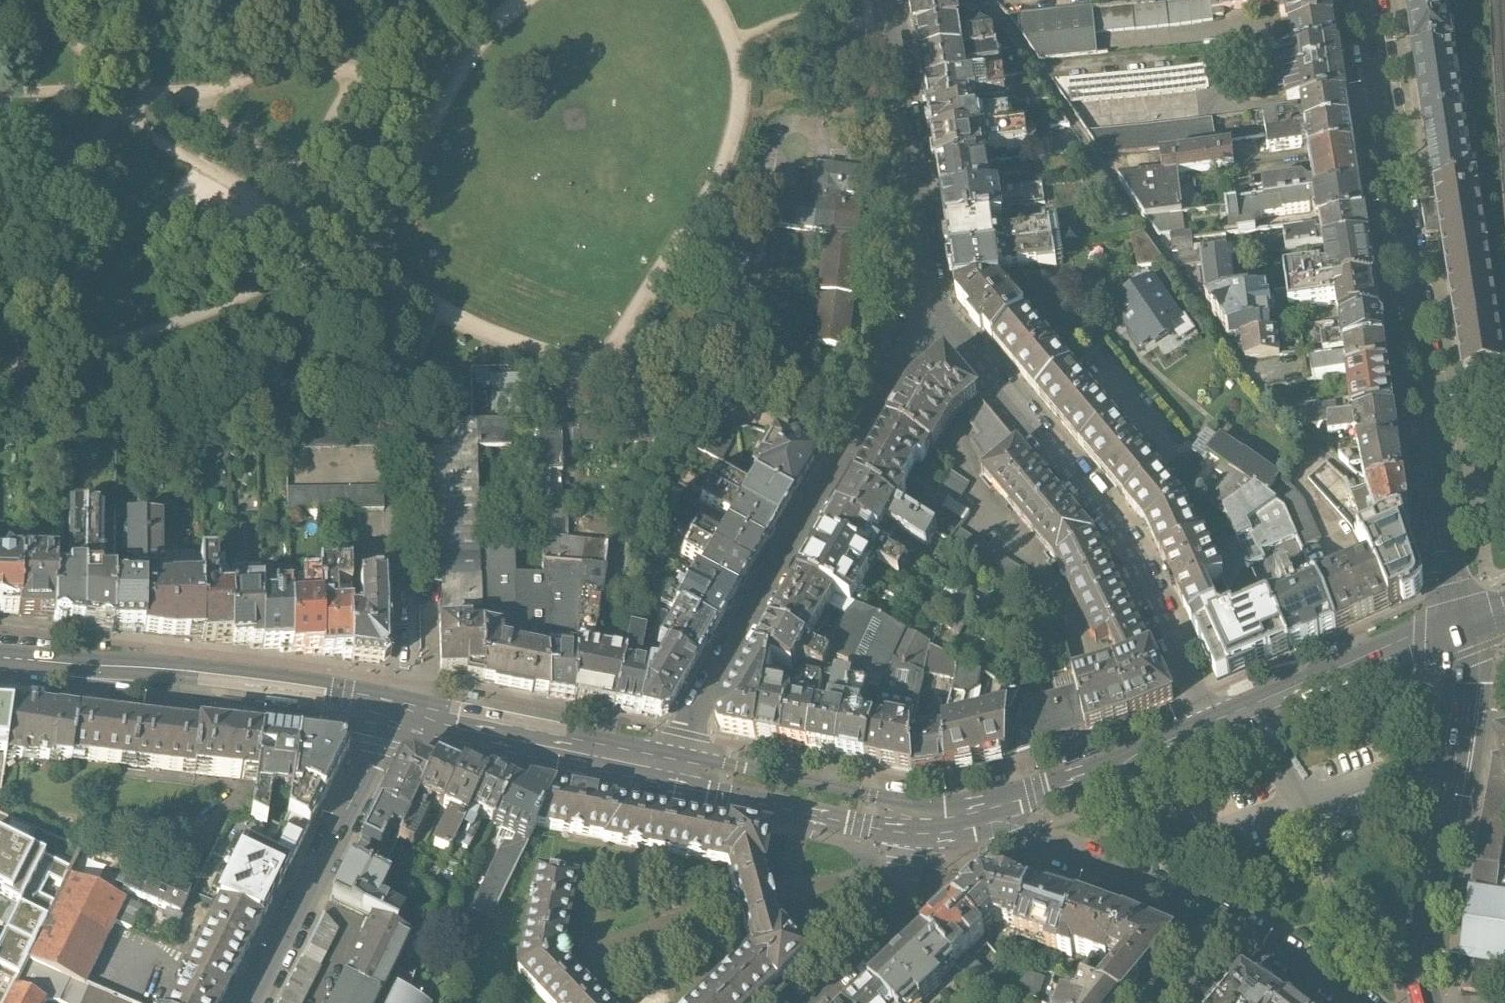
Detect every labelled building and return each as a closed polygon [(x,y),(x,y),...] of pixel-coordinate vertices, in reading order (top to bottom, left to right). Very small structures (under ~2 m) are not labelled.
[(918,29),(959,23),(972,21),(969,5),(959,7),(958,0),(914,0),(918,29)] [(1009,10),(1037,53),(1096,45),(1094,23),(1092,0),(1086,0),(1009,10)] [(1094,23),(1211,7),(1211,4),(1212,4),(1211,0),(1092,0),(1094,23)] [(1280,4),(1285,3),(1286,10),(1287,19),(1332,13),(1331,4),(1330,0),(1280,0),(1280,4)] [(1413,43),(1451,36),(1445,0),(1406,0),(1413,43)] [(1332,13),(1287,19),(1266,22),(1268,37),(1285,34),(1284,30),(1291,29),(1293,43),(1336,37),(1332,13)] [(1268,37),(1266,22),(1254,23),(1256,39),(1268,37)] [(918,29),(922,55),(995,45),(993,29),(960,34),(959,23),(918,29)] [(1416,66),(1423,111),(1462,105),(1451,36),(1413,43),(1416,66)] [(1336,37),(1293,43),(1280,44),(1286,88),(1287,95),(1301,94),(1344,88),(1343,80),(1336,37)] [(922,55),(926,83),(966,76),(965,66),(999,61),(998,51),(997,45),(995,45),(922,55)] [(1202,55),(1052,74),(1054,76),(1066,94),(1206,76),(1202,55)] [(926,83),(930,110),(971,104),(970,93),(1006,88),(1003,71),(966,76),(926,83)] [(1344,88),(1301,94),(1302,107),(1297,107),(1296,104),(1263,108),(1265,124),(1348,113),(1344,88)] [(930,110),(934,136),(1011,125),(1009,109),(973,114),(971,104),(930,110)] [(1473,174),(1462,105),(1423,111),(1428,139),(1434,180),(1473,174)] [(1211,109),(1088,125),(1102,146),(1125,142),(1147,139),(1214,130),(1211,109)] [(1348,113),(1265,124),(1256,125),(1257,139),(1267,137),(1267,139),(1302,135),(1302,131),(1307,130),(1308,144),(1352,138),(1348,113)] [(1049,120),(1025,124),(1028,141),(1030,151),(1054,148),(1049,120)] [(934,136),(938,165),(983,158),(982,148),(1028,141),(1025,124),(1011,125),(934,136)] [(1352,138),(1308,144),(1312,173),(1306,173),(1301,169),(1261,175),(1263,191),(1358,178),(1352,138)] [(1147,139),(1125,142),(1128,167),(1150,164),(1147,139)] [(1232,139),(1160,148),(1162,163),(1176,161),(1234,153),(1232,139)] [(1078,144),(1083,174),(1105,171),(1085,143),(1078,144)] [(938,165),(943,194),(993,187),(989,157),(983,158),(938,165)] [(1128,167),(1118,169),(1144,207),(1168,204),(1181,202),(1189,201),(1189,194),(1179,195),(1176,161),(1162,163),(1150,164),(1128,167)] [(832,244),(828,244),(815,343),(848,347),(862,247),(857,246),(862,209),(839,206),(841,195),(870,199),(873,175),(821,168),(816,203),(746,194),(742,222),(834,234),(832,244)] [(1263,191),(1261,175),(1254,175),(1253,169),(1193,177),(1196,200),(1225,196),(1263,191)] [(1435,191),(1442,225),(1464,366),(1464,368),(1486,365),(1504,362),(1504,360),(1504,357),(1504,344),(1503,344),(1495,295),(1491,267),(1484,223),(1480,197),(1490,196),(1494,195),(1491,171),(1473,174),(1434,180),(1435,186),(1435,191)] [(1358,178),(1263,191),(1225,196),(1227,214),(1236,212),(1238,222),(1255,220),(1254,213),(1259,207),(1310,200),(1311,199),(1311,197),(1317,196),(1319,211),(1362,205),(1358,178)] [(1042,180),(993,187),(943,194),(947,224),(991,218),(1003,216),(1001,204),(1010,203),(1010,200),(1024,198),(1024,200),(1045,197),(1042,180)] [(1435,226),(1442,225),(1435,191),(1430,192),(1421,193),(1426,227),(1435,226)] [(1480,197),(1484,223),(1494,222),(1490,196),(1480,197)] [(1126,211),(1124,198),(1111,200),(1112,208),(1103,210),(1104,215),(1126,211)] [(1111,200),(1102,201),(1103,210),(1112,208),(1111,200)] [(1181,202),(1168,204),(1171,225),(1184,223),(1181,202)] [(1168,204),(1144,207),(1158,227),(1169,225),(1171,225),(1168,204)] [(1362,205),(1319,211),(1321,227),(1316,228),(1315,224),(1313,223),(1250,231),(1251,234),(1253,247),(1323,238),(1367,232),(1362,205)] [(947,224),(952,255),(1053,240),(1050,222),(1033,224),(1033,227),(994,232),(991,218),(947,224)] [(1171,225),(1169,225),(1172,242),(1193,239),(1190,222),(1184,223),(1171,225)] [(1143,226),(1129,228),(1137,258),(1163,255),(1143,226)] [(1330,280),(1334,279),(1373,274),(1367,232),(1323,238),(1328,264),(1330,280)] [(1197,254),(1201,253),(1230,250),(1232,249),(1230,237),(1227,237),(1227,233),(1199,237),(1199,236),(1195,236),(1196,242),(1197,254)] [(1230,237),(1232,249),(1243,248),(1253,247),(1251,234),(1230,237)] [(952,255),(957,287),(1000,280),(998,265),(1038,259),(1039,262),(1056,259),(1053,240),(952,255)] [(1179,256),(1197,254),(1196,242),(1177,245),(1179,256)] [(1232,249),(1230,250),(1231,263),(1234,263),(1245,262),(1243,248),(1232,249)] [(1230,250),(1201,253),(1204,276),(1205,288),(1206,288),(1206,292),(1207,296),(1236,292),(1233,271),(1232,271),(1231,263),(1230,250)] [(1321,265),(1320,262),(1319,261),(1283,266),(1286,286),(1330,280),(1328,264),(1321,265)] [(1151,269),(1110,296),(1140,339),(1152,331),(1155,335),(1171,324),(1166,317),(1178,308),(1151,269)] [(1373,274),(1334,279),(1336,294),(1339,313),(1379,308),(1373,274)] [(1288,302),(1330,296),(1331,295),(1336,294),(1334,279),(1330,280),(1286,286),(1288,302)] [(959,297),(993,337),(1024,310),(1001,285),(1000,280),(957,287),(959,297)] [(1288,302),(1286,286),(1273,287),(1276,308),(1277,308),(1289,306),(1288,302)] [(1236,292),(1207,296),(1206,296),(1217,311),(1228,326),(1236,325),(1242,324),(1270,321),(1267,288),(1236,292)] [(1290,319),(1289,306),(1277,308),(1278,320),(1290,319)] [(1379,308),(1339,313),(1340,325),(1320,327),(1322,342),(1344,340),(1382,334),(1381,325),(1383,325),(1385,322),(1384,314),(1380,312),(1379,312),(1379,308)] [(993,338),(1036,389),(1069,362),(1025,310),(1024,310),(993,337),(994,338),(993,338)] [(1276,320),(1270,321),(1242,324),(1243,340),(1244,345),(1244,350),(1279,346),(1276,320)] [(1382,334),(1344,340),(1346,353),(1311,358),(1313,371),(1347,366),(1386,360),(1382,334)] [(909,388),(889,423),(931,447),(933,448),(947,423),(954,415),(964,406),(978,394),(946,356),(915,382),(909,388)] [(1392,402),(1386,360),(1347,366),(1353,408),(1392,402)] [(1036,389),(1081,442),(1113,414),(1069,362),(1036,389)] [(1486,365),(1464,368),(1464,366),(1460,367),(1463,388),(1488,384),(1486,365)] [(542,368),(470,369),(471,380),(472,423),(476,423),(538,422),(557,421),(558,403),(553,396),(550,390),(542,390),(542,368)] [(983,400),(978,394),(964,406),(969,412),(973,418),(970,421),(979,433),(971,440),(987,464),(1017,440),(983,400)] [(1335,395),(1287,401),(1301,417),(1328,412),(1337,411),(1335,395)] [(1353,408),(1355,420),(1359,448),(1397,442),(1392,402),(1353,408)] [(1337,411),(1328,412),(1328,426),(1347,424),(1349,422),(1349,421),(1355,420),(1353,408),(1337,411)] [(1120,489),(1125,494),(1157,467),(1152,461),(1113,414),(1081,442),(1120,489)] [(569,421),(557,421),(558,433),(559,433),(571,433),(572,442),(604,440),(605,445),(622,444),(622,442),(650,440),(650,439),(649,415),(592,419),(569,421)] [(730,434),(699,416),(693,444),(717,458),(731,435),(730,434)] [(1207,446),(1219,430),(1205,420),(1188,442),(1203,452),(1207,446)] [(557,421),(538,422),(539,448),(542,537),(562,539),(560,467),(559,433),(558,433),(557,421)] [(538,422),(476,423),(476,449),(539,448),(538,422)] [(472,423),(420,424),(421,452),(476,449),(476,423),(472,423)] [(889,423),(856,479),(897,505),(906,489),(901,486),(917,459),(922,462),(931,447),(889,423)] [(381,424),(285,426),(286,449),(381,446),(381,424)] [(1214,462),(1225,471),(1231,463),(1255,481),(1274,494),(1284,477),(1243,447),(1242,448),(1219,430),(1207,446),(1220,455),(1214,462)] [(758,471),(753,479),(789,500),(801,480),(814,457),(772,433),(753,467),(758,471)] [(1055,555),(1092,531),(1017,440),(987,464),(982,469),(1055,555)] [(1397,442),(1359,448),(1361,457),(1364,473),(1365,479),(1367,485),(1402,477),(1402,470),(1397,442)] [(1359,448),(1339,452),(1348,460),(1361,457),(1359,448)] [(476,449),(421,452),(424,580),(443,580),(480,577),(479,547),(476,449)] [(1223,504),(1255,481),(1231,463),(1225,471),(1207,494),(1221,505),(1223,504)] [(1199,533),(1184,499),(1157,467),(1125,494),(1143,516),(1142,517),(1148,525),(1148,524),(1161,551),(1199,533)] [(969,480),(949,468),(936,489),(947,496),(956,501),(969,480)] [(715,472),(708,486),(775,525),(789,500),(753,479),(746,490),(715,472)] [(1284,477),(1274,494),(1276,496),(1275,496),(1283,503),(1295,531),(1300,542),(1321,533),(1304,494),(1286,474),(1284,477)] [(1402,477),(1367,485),(1352,488),(1363,524),(1370,521),(1407,512),(1402,477)] [(856,479),(840,509),(880,533),(889,538),(897,526),(905,511),(897,505),(856,479)] [(1274,494),(1255,481),(1223,504),(1231,520),(1237,535),(1251,528),(1246,517),(1275,496),(1276,496),(1274,494)] [(775,525),(708,486),(700,499),(731,517),(725,527),(762,548),(775,525)] [(382,488),(289,488),(290,511),(382,510),(382,488)] [(956,501),(947,496),(941,505),(963,519),(969,509),(956,501)] [(1275,496),(1246,517),(1251,528),(1252,530),(1260,546),(1295,531),(1283,503),(1275,496)] [(56,569),(55,615),(55,619),(72,621),(84,623),(85,510),(86,506),(70,505),(68,569),(56,569)] [(840,509),(827,531),(874,559),(900,573),(907,560),(875,542),(880,533),(840,509)] [(85,510),(84,623),(88,624),(114,627),(114,582),(114,574),(101,574),(102,510),(85,510)] [(936,530),(905,511),(897,526),(927,545),(936,530)] [(1411,536),(1407,512),(1370,521),(1370,522),(1363,524),(1355,526),(1368,556),(1367,556),(1389,603),(1396,600),(1401,598),(1404,603),(1414,599),(1416,597),(1418,596),(1420,594),(1422,591),(1423,589),(1424,585),(1424,582),(1423,579),(1423,577),(1412,546),(1411,536)] [(143,517),(143,530),(144,631),(174,636),(203,635),(203,582),(174,582),(174,572),(160,571),(160,517),(143,517)] [(1231,520),(1204,532),(1223,573),(1222,574),(1227,587),(1228,588),(1247,556),(1237,535),(1231,520)] [(688,538),(690,539),(748,573),(762,548),(725,527),(719,538),(696,525),(688,538)] [(1038,578),(957,526),(945,545),(1026,597),(1038,578)] [(1252,530),(1251,528),(1237,535),(1247,556),(1250,561),(1265,554),(1260,546),(1252,530)] [(132,582),(114,582),(114,627),(134,628),(134,630),(139,631),(144,631),(143,530),(127,530),(127,575),(132,575),(132,582)] [(827,531),(801,576),(834,593),(850,602),(874,559),(827,531)] [(1055,555),(1078,604),(1119,584),(1092,531),(1055,555)] [(542,537),(543,563),(604,569),(609,536),(585,532),(584,542),(562,539),(542,537)] [(1161,551),(1184,603),(1210,592),(1205,582),(1222,574),(1223,573),(1204,532),(1199,533),(1161,551)] [(704,565),(698,576),(733,597),(748,573),(690,539),(682,553),(704,565)] [(515,546),(479,547),(480,577),(481,617),(481,630),(499,630),(501,643),(546,654),(574,655),(574,645),(592,649),(604,569),(543,563),(542,562),(542,565),(542,566),(542,576),(514,575),(515,546)] [(1,608),(1,611),(20,612),(21,557),(21,556),(14,556),(8,552),(2,560),(0,560),(0,608),(1,608)] [(202,554),(203,582),(203,635),(203,639),(223,639),(223,643),(233,643),(232,581),(211,581),(211,576),(217,576),(217,554),(202,554)] [(1222,616),(1223,618),(1266,598),(1247,556),(1228,588),(1229,588),(1218,605),(1216,606),(1221,617),(1222,616)] [(1367,556),(1316,579),(1337,626),(1364,614),(1389,603),(1367,556)] [(21,557),(20,612),(20,614),(55,615),(56,569),(56,557),(21,557)] [(1293,578),(1286,564),(1285,562),(1283,561),(1282,561),(1280,561),(1279,561),(1277,562),(1276,563),(1275,564),(1275,566),(1275,567),(1275,568),(1282,584),(1286,583),(1294,579),(1293,578)] [(320,567),(320,575),(322,655),(337,654),(344,654),(344,659),(352,659),(350,580),(349,565),(320,567)] [(232,571),(232,581),(233,643),(251,643),(251,647),(255,647),(262,647),(261,589),(261,586),(243,585),(243,570),(232,571)] [(1295,581),(1294,582),(1297,587),(1298,587),(1316,579),(1313,573),(1295,581)] [(665,585),(661,601),(674,608),(714,633),(733,597),(698,576),(694,574),(682,594),(665,584),(665,585)] [(290,586),(290,589),(292,651),(304,651),(304,654),(315,654),(322,655),(320,575),(303,575),(303,585),(290,586)] [(776,619),(771,627),(806,643),(810,636),(827,605),(834,593),(801,576),(788,598),(776,619)] [(480,577),(443,580),(441,595),(439,617),(481,617),(480,577)] [(386,579),(350,580),(352,659),(362,660),(379,663),(388,654),(386,579)] [(1268,600),(1289,647),(1295,645),(1337,626),(1316,579),(1298,587),(1297,587),(1289,590),(1274,598),(1268,600)] [(1289,590),(1297,587),(1294,582),(1295,581),(1294,579),(1286,583),(1289,590)] [(960,587),(948,581),(939,596),(952,603),(960,587)] [(972,586),(963,581),(960,587),(952,603),(951,606),(967,616),(969,617),(970,613),(974,615),(983,601),(968,592),(972,586)] [(1150,647),(1119,584),(1078,604),(1096,639),(1108,633),(1121,659),(1150,647)] [(290,589),(261,589),(262,647),(279,649),(292,651),(290,589)] [(1289,647),(1268,600),(1266,598),(1223,618),(1222,616),(1221,617),(1216,606),(1210,592),(1184,603),(1201,642),(1217,678),(1228,673),(1230,677),(1256,665),(1255,661),(1289,647)] [(850,602),(834,593),(827,605),(845,614),(850,602)] [(830,655),(854,666),(883,680),(891,657),(904,629),(850,602),(845,614),(827,653),(830,655)] [(967,616),(951,606),(941,623),(960,632),(967,616)] [(676,616),(658,647),(665,651),(693,667),(711,638),(714,633),(674,608),(672,612),(672,613),(676,616)] [(483,682),(481,630),(469,630),(469,624),(452,624),(451,626),(439,626),(440,674),(461,674),(470,673),(472,680),(483,682)] [(771,627),(758,651),(772,658),(793,668),(799,657),(807,643),(806,643),(771,627)] [(630,628),(624,655),(614,708),(623,711),(638,714),(647,671),(636,669),(644,631),(630,628)] [(904,629),(891,657),(923,672),(924,671),(930,642),(904,628),(904,629)] [(481,630),(483,682),(510,688),(529,692),(548,695),(546,654),(501,643),(499,630),(481,630)] [(930,642),(924,671),(955,677),(957,657),(930,642)] [(807,643),(799,657),(823,668),(830,655),(827,653),(807,643)] [(606,707),(614,708),(624,655),(618,654),(592,649),(574,645),(574,655),(573,700),(606,707)] [(1121,659),(1114,663),(1130,714),(1138,711),(1173,696),(1159,664),(1151,647),(1150,647),(1121,659)] [(647,671),(638,714),(645,716),(656,718),(661,716),(665,715),(693,667),(665,651),(654,670),(647,670),(647,671)] [(723,731),(756,737),(770,669),(772,658),(758,651),(718,720),(720,725),(723,731)] [(565,699),(573,700),(574,655),(546,654),(548,695),(565,699)] [(891,657),(883,680),(877,707),(873,722),(865,760),(913,769),(911,729),(923,672),(891,657)] [(957,657),(955,677),(951,691),(964,693),(978,686),(981,669),(957,657)] [(1074,675),(1077,687),(1087,727),(1107,721),(1130,714),(1114,663),(1074,675)] [(854,666),(852,676),(836,754),(846,756),(865,760),(873,722),(860,719),(863,704),(877,707),(883,680),(854,666)] [(778,670),(770,669),(756,737),(768,740),(782,743),(791,703),(793,694),(784,692),(784,685),(775,683),(778,670)] [(828,710),(817,708),(809,748),(829,752),(836,754),(852,676),(836,672),(828,710)] [(802,706),(791,703),(782,743),(803,747),(809,748),(817,708),(823,681),(808,678),(802,706)] [(1042,698),(1031,701),(1036,721),(1029,723),(1034,743),(1064,734),(1087,727),(1077,687),(1042,698)] [(951,691),(944,724),(957,720),(964,693),(951,691)] [(5,755),(6,750),(12,712),(13,707),(0,706),(0,755),(5,755)] [(72,713),(13,707),(12,712),(6,750),(5,755),(4,763),(44,768),(44,762),(65,764),(66,759),(72,713)] [(944,724),(943,728),(945,765),(973,760),(991,756),(1006,752),(1008,708),(982,714),(957,720),(944,724)] [(132,720),(72,713),(66,759),(126,767),(132,720)] [(132,720),(126,767),(185,774),(191,728),(132,720)] [(226,732),(191,728),(185,774),(251,783),(257,736),(226,732)] [(943,728),(911,729),(913,769),(945,765),(943,728)] [(1475,862),(1504,869),(1504,734),(1497,736),(1501,753),(1493,755),(1493,768),(1475,862)] [(257,736),(251,783),(246,820),(263,828),(264,803),(269,799),(273,799),(274,809),(283,810),(284,799),(291,740),(284,740),(257,736)] [(299,742),(291,740),(284,799),(283,810),(282,819),(285,821),(305,831),(319,803),(342,758),(339,752),(334,747),(299,742)] [(387,797),(350,862),(380,878),(390,857),(379,851),(390,831),(400,836),(425,797),(443,756),(434,755),(431,758),(420,753),(413,756),(407,757),(387,797)] [(450,760),(443,756),(425,797),(440,804),(449,808),(470,762),(462,762),(461,765),(450,760)] [(487,769),(470,762),(449,808),(456,811),(474,820),(478,811),(499,768),(494,767),(489,767),(487,769)] [(517,776),(499,768),(478,811),(501,831),(522,792),(517,776)] [(527,783),(522,792),(501,831),(504,844),(473,909),(489,918),(535,826),(553,789),(533,784),(527,783)] [(535,826),(605,839),(612,802),(612,800),(584,794),(553,789),(535,826)] [(425,797),(400,836),(424,838),(440,804),(425,797)] [(637,807),(612,802),(605,839),(604,842),(663,853),(671,814),(637,807)] [(474,820),(456,811),(440,844),(459,852),(474,820)] [(696,818),(671,814),(663,853),(722,865),(730,825),(696,818)] [(263,828),(246,820),(227,824),(192,894),(213,905),(257,927),(283,875),(289,864),(305,831),(285,821),(278,835),(263,828)] [(730,823),(730,825),(722,865),(725,865),(728,865),(734,889),(765,880),(761,867),(768,830),(745,826),(730,823)] [(17,972),(45,917),(69,868),(42,855),(26,847),(29,842),(21,838),(12,834),(11,836),(10,839),(0,834),(0,896),(18,905),(12,916),(1,938),(0,941),(0,1002),(2,1002),(17,972)] [(380,878),(350,862),(331,899),(372,920),(396,932),(404,916),(379,903),(389,882),(380,878)] [(1475,862),(1473,876),(1471,892),(1463,959),(1459,988),(1484,992),(1495,994),(1499,963),(1504,964),(1504,869),(1475,862)] [(628,870),(611,866),(608,879),(625,883),(628,870)] [(124,868),(115,890),(138,900),(148,878),(124,868)] [(536,870),(524,930),(563,938),(569,907),(575,878),(536,870)] [(980,876),(953,901),(980,929),(993,918),(1004,920),(1004,922),(1017,925),(1031,885),(986,875),(980,876)] [(67,878),(28,962),(87,989),(125,903),(67,878)] [(148,878),(138,900),(180,917),(192,894),(148,878)] [(769,896),(765,880),(734,889),(739,906),(750,947),(748,948),(746,950),(774,980),(775,981),(803,954),(778,927),(769,896)] [(1077,899),(1031,885),(1017,925),(1015,930),(1049,942),(1047,946),(1059,951),(1077,899)] [(1122,915),(1077,899),(1059,951),(1071,955),(1073,950),(1106,962),(1109,953),(1122,915)] [(953,901),(923,929),(954,962),(967,951),(972,946),(982,937),(981,936),(983,933),(980,929),(953,901)] [(213,905),(185,963),(229,984),(244,954),(257,927),(213,905)] [(323,914),(300,959),(318,969),(337,932),(323,914)] [(1158,930),(1122,915),(1109,953),(1124,960),(1100,989),(1123,997),(1147,967),(1151,959),(1154,960),(1162,949),(1158,930)] [(372,920),(343,979),(382,997),(396,969),(410,940),(408,939),(396,932),(372,920)] [(870,979),(893,1002),(911,1002),(918,997),(922,1001),(942,982),(938,978),(954,962),(923,929),(870,979)] [(561,948),(563,938),(524,930),(517,962),(519,973),(543,999),(573,971),(566,964),(569,961),(570,957),(570,953),(568,951),(565,948),(561,948)] [(987,942),(982,937),(972,946),(977,952),(987,942)] [(774,980),(746,950),(724,971),(702,991),(714,1002),(748,1002),(752,1000),(774,980)] [(990,976),(967,951),(954,962),(979,990),(990,976)] [(278,1002),(301,1002),(318,969),(300,959),(278,1002)] [(229,984),(185,963),(181,971),(166,1002),(220,1002),(226,991),(229,984)] [(396,969),(382,997),(379,1002),(430,1002),(409,993),(413,978),(396,969)] [(573,971),(543,999),(547,1002),(602,1002),(591,991),(573,971)] [(1221,1002),(1290,1002),(1247,974),(1221,1002)] [(1123,997),(1100,989),(1066,978),(1057,1002),(1118,1002),(1123,997)] [(382,997),(343,979),(331,1002),(379,1002),(382,997)] [(844,1002),(893,1002),(870,979),(844,1002)] [(13,987),(5,1002),(43,1002),(13,987)] [(702,991),(689,1002),(714,1002),(702,991)]
